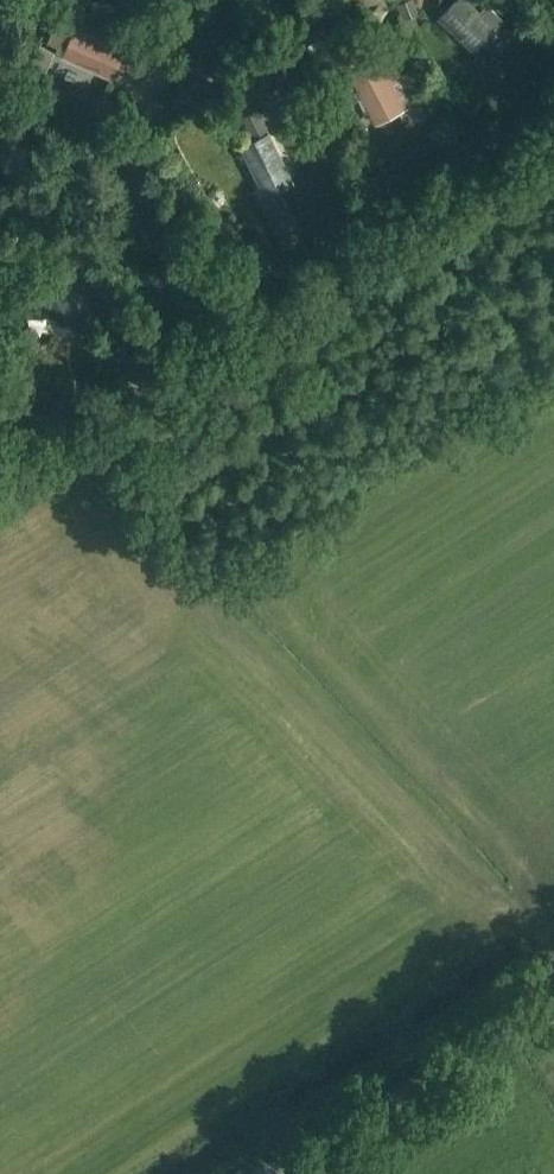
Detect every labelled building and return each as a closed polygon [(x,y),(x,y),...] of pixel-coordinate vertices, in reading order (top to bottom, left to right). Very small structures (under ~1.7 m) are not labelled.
[(35,16),(49,10),(45,0),(28,0),(35,16)] [(397,3),(404,18),(417,13),(412,0),(404,0),(397,3)] [(462,0),(453,0),(436,17),(475,54),(477,53),(486,61),(505,41),(462,0)] [(9,56),(10,13),(0,13),(0,56),(9,56)] [(50,36),(59,41),(58,43),(72,49),(68,58),(113,77),(125,50),(76,29),(66,25),(66,27),(56,22),(50,36)] [(392,28),(379,29),(380,44),(393,43),(392,28)] [(377,122),(412,104),(388,57),(362,70),(366,76),(356,81),(377,122)] [(281,76),(261,79),(264,92),(283,88),(281,76)] [(496,118),(472,133),(482,149),(484,153),(508,138),(505,134),(496,118)] [(264,194),(288,183),(265,133),(251,140),(254,147),(245,152),(264,194)] [(281,190),(262,199),(285,248),(304,240),(281,190)] [(30,274),(13,282),(28,314),(45,306),(58,332),(83,320),(61,275),(36,287),(30,274)] [(150,367),(133,338),(108,352),(125,382),(150,367)]
